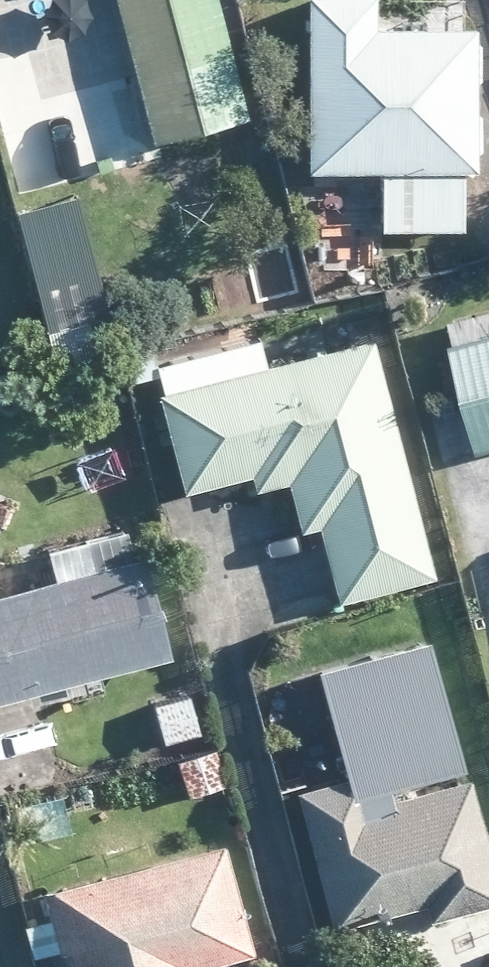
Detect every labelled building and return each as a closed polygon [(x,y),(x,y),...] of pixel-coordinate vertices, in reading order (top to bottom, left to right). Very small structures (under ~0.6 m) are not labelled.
[(160,140),(258,114),(229,0),(124,0),(160,140)] [(318,165),(383,165),(390,165),(390,226),(399,226),(398,253),(398,259),(426,258),(426,224),(470,224),(470,164),(485,163),(486,22),(457,22),(457,17),(414,16),(415,3),(403,3),(403,6),(385,7),(385,0),(319,0),(318,165)] [(477,321),(482,339),(462,344),(478,405),(488,443),(488,318),(477,321)] [(34,330),(41,359),(59,355),(51,326),(34,330)] [(328,522),(348,597),(444,570),(381,334),(167,391),(193,487),(261,469),(265,486),(285,482),(297,477),(307,516),(310,528),(328,522)] [(155,552),(143,554),(135,525),(60,544),(63,556),(68,575),(34,584),(0,592),(0,699),(55,683),(180,651),(155,552)] [(488,901),(488,806),(480,772),(396,796),(392,781),(469,760),(436,638),(333,667),(357,755),(340,761),(345,777),(307,788),(343,924),(435,899),(439,915),(488,901)] [(172,740),(208,729),(198,692),(162,703),(172,740)] [(194,794),(232,782),(223,748),(184,758),(194,794)] [(264,946),(232,836),(51,887),(58,915),(31,924),(40,954),(68,945),(70,948),(78,947),(84,966),(201,966),(201,964),(264,946)]
